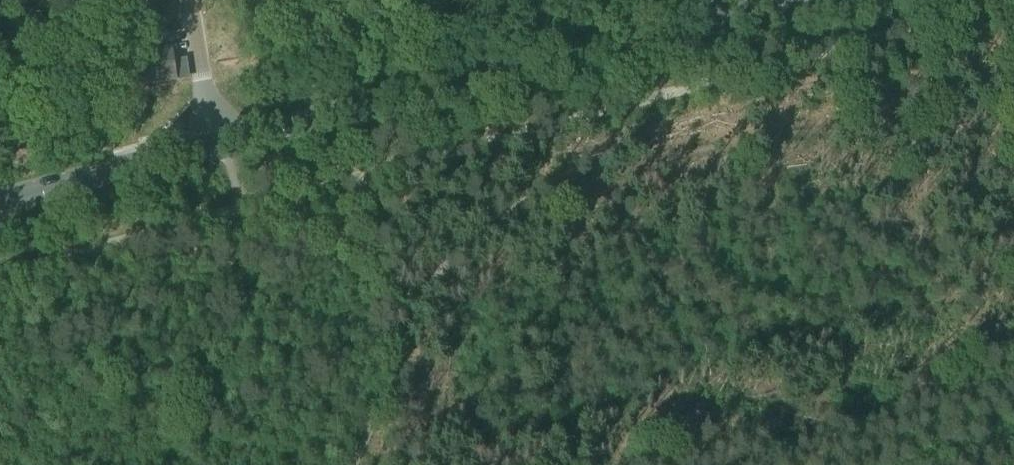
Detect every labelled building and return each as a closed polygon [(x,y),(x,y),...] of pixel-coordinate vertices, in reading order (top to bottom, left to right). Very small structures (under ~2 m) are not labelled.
[(32,11),(24,13),(27,29),(42,25),(40,14),(33,15),(32,11)] [(159,81),(188,77),(186,59),(174,61),(172,47),(165,48),(139,52),(116,56),(121,87),(159,81)]
